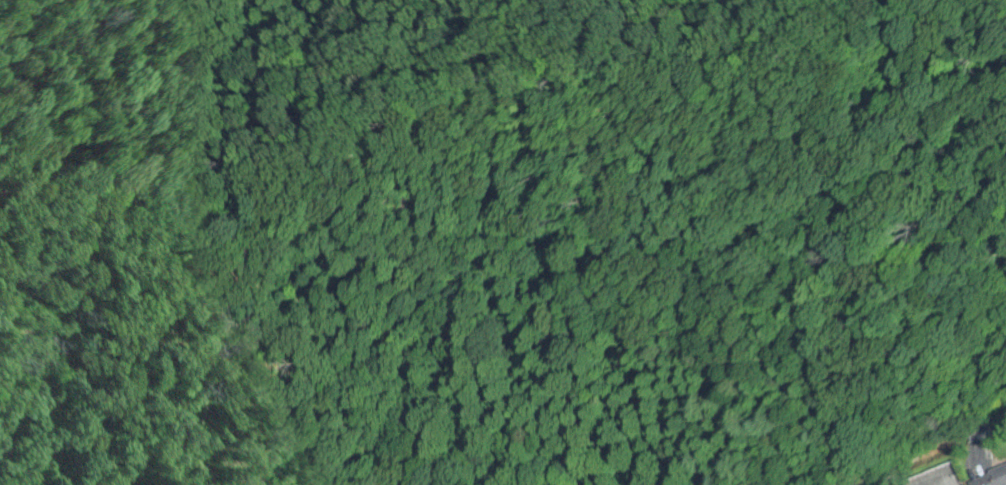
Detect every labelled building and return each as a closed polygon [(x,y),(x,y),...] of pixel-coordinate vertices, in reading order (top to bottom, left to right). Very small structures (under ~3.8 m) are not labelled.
[(968,484),(1005,484),(1005,465),(966,480),(968,484)]
